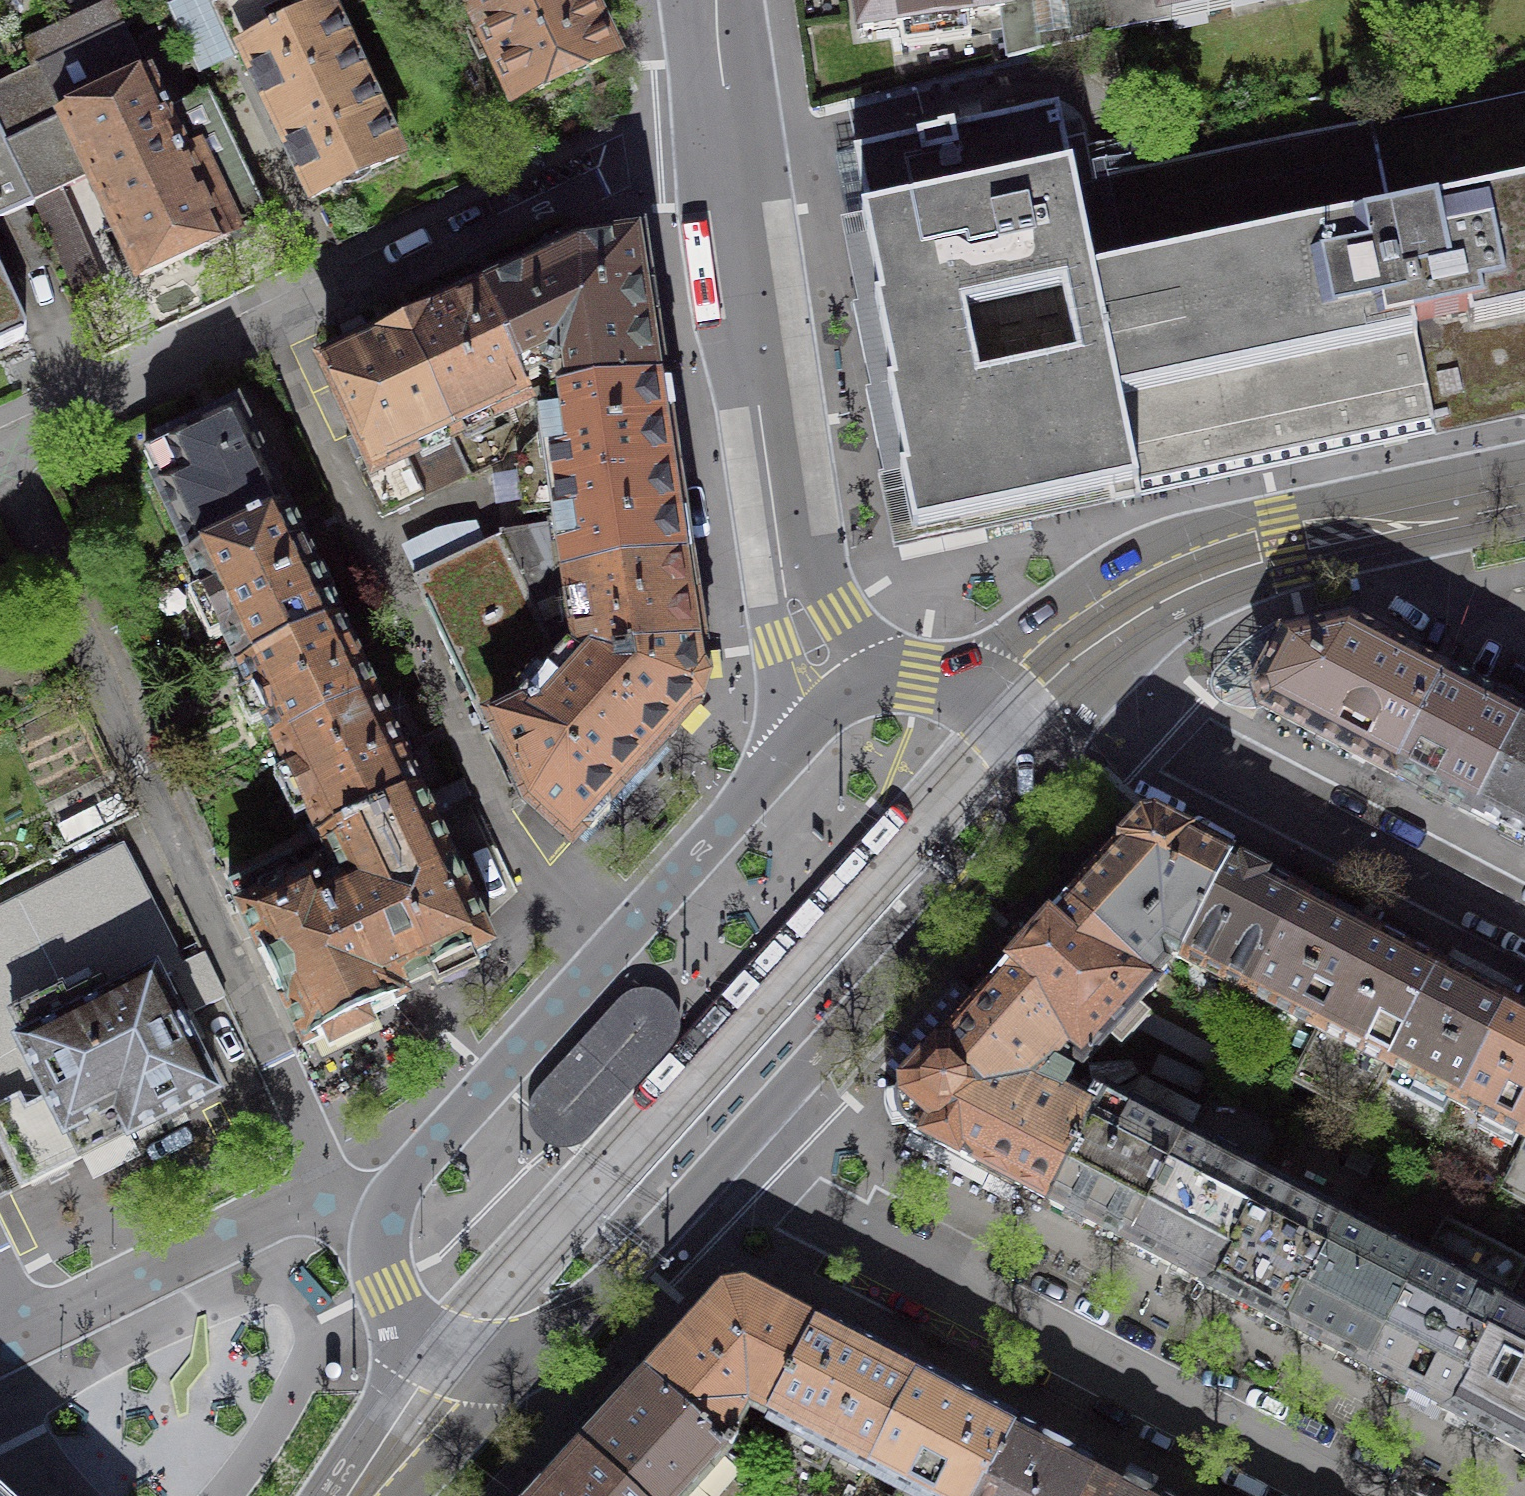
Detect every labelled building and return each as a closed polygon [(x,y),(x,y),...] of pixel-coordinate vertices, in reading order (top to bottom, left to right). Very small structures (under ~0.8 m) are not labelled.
[(231,46),(210,0),(181,0),(169,5),(197,63),(231,46)] [(325,0),(210,0),(231,46),(240,43),(276,120),(312,198),(399,157),(330,10),(325,0)] [(516,101),(611,56),(585,0),(467,0),(516,101)] [(864,31),(900,26),(903,48),(972,38),(969,16),(1001,12),(1003,25),(1008,61),(1111,34),(1108,21),(1104,0),(860,0),(864,31)] [(1108,21),(1208,0),(1104,0),(1108,21)] [(20,45),(32,70),(123,28),(111,2),(20,45)] [(92,176),(140,279),(216,243),(267,218),(207,91),(162,112),(123,28),(32,70),(0,85),(0,132),(34,203),(38,201),(87,303),(109,293),(101,277),(105,275),(64,189),(92,176)] [(1370,125),(1432,423),(1458,417),(1462,416),(1464,415),(1466,413),(1467,411),(1468,409),(1470,406),(1470,404),(1470,401),(1470,399),(1465,378),(1481,375),(1498,371),(1505,408),(1524,404),(1524,95),(1371,127),(1371,125),(1370,125)] [(1027,509),(1136,486),(1064,144),(1066,143),(1059,109),(954,130),(954,128),(938,131),(939,134),(854,151),(867,215),(862,217),(879,303),(875,304),(892,387),(887,388),(896,430),(905,472),(900,473),(913,534),(984,519),(986,531),(1030,522),(1027,509)] [(1085,140),(1066,143),(1064,144),(1136,486),(1281,456),(1432,424),(1432,423),(1370,125),(1094,183),(1085,140)] [(34,203),(0,132),(0,219),(34,203)] [(559,399),(659,384),(648,312),(638,240),(577,249),(499,286),(484,293),(509,345),(502,349),(528,402),(530,401),(559,399)] [(22,336),(24,329),(0,278),(0,346),(22,336)] [(453,437),(528,402),(502,349),(509,345),(484,293),(421,323),(403,332),(453,437)] [(363,477),(382,518),(424,498),(423,496),(465,476),(448,440),(453,437),(403,332),(387,339),(325,369),(374,472),(363,477)] [(680,528),(659,384),(559,399),(561,411),(563,424),(545,427),(547,448),(528,452),(520,468),(526,503),(545,501),(545,504),(556,502),(560,529),(568,576),(685,559),(680,528)] [(193,558),(284,514),(235,411),(213,422),(145,455),(159,486),(193,558)] [(241,670),(337,625),(284,514),(193,558),(189,559),(236,657),(241,670)] [(696,633),(685,559),(568,576),(560,529),(503,537),(558,654),(570,648),(589,662),(698,646),(696,633)] [(485,730),(494,725),(531,804),(572,841),(629,779),(685,716),(699,702),(704,685),(698,646),(589,662),(570,648),(558,654),(503,537),(503,536),(413,578),(485,730)] [(1393,775),(1445,674),(1383,641),(1384,640),(1361,629),(1350,623),(1284,637),(1258,686),(1261,697),(1265,708),(1393,775)] [(337,625),(241,670),(247,682),(277,745),(373,701),(337,625)] [(1524,717),(1524,714),(1513,708),(1500,701),(1499,702),(1445,674),(1393,775),(1395,776),(1396,775),(1459,808),(1474,816),(1524,717)] [(418,797),(373,701),(277,745),(317,829),(323,842),(418,797)] [(1474,816),(1488,823),(1524,843),(1524,717),(1474,816)] [(344,879),(401,1000),(404,999),(400,990),(414,983),(445,968),(489,947),(418,797),(323,842),(341,880),(344,879)] [(1065,908),(1154,988),(1157,985),(1153,982),(1167,968),(1166,956),(1168,953),(1179,959),(1231,858),(1147,814),(1114,851),(1116,852),(1095,875),(1065,908)] [(341,880),(323,842),(228,887),(304,1046),(354,1022),(390,1005),(401,1000),(344,879),(341,880)] [(21,1188),(80,1158),(128,1132),(129,1133),(214,1090),(192,1046),(205,1039),(199,1026),(192,1013),(225,996),(204,953),(182,964),(123,847),(0,909),(0,1145),(21,1188)] [(1249,995),(1301,894),(1268,877),(1231,858),(1179,959),(1249,995)] [(1301,894),(1249,995),(1316,1031),(1289,1083),(1291,1084),(1370,932),(1338,915),(1303,896),(1303,895),(1301,894)] [(1154,988),(1065,908),(1064,908),(1027,948),(994,986),(995,987),(1084,1067),(1085,1066),(1085,1065),(1154,988)] [(1407,951),(1370,932),(1291,1084),(1360,1120),(1440,968),(1407,951)] [(1475,987),(1440,968),(1360,1120),(1363,1121),(1379,1090),(1388,1094),(1399,1074),(1457,1104),(1509,1005),(1475,987)] [(1091,1091),(1085,1066),(1084,1067),(995,987),(963,1022),(937,1050),(936,1049),(897,1090),(900,1093),(899,1095),(897,1098),(897,1100),(896,1103),(896,1106),(896,1108),(896,1111),(897,1115),(899,1119),(903,1125),(906,1128),(910,1130),(909,1132),(973,1165),(974,1164),(1002,1178),(1050,1204),(1107,1096),(1104,1094),(1103,1098),(1091,1091)] [(620,997),(617,1000),(537,1089),(535,1092),(533,1094),(532,1097),(530,1100),(529,1103),(529,1106),(528,1109),(528,1111),(528,1114),(528,1117),(529,1119),(529,1122),(530,1125),(531,1128),(533,1130),(535,1133),(537,1136),(539,1138),(541,1141),(544,1143),(547,1144),(549,1145),(552,1146),(555,1147),(558,1148),(561,1148),(565,1148),(568,1148),(571,1147),(573,1147),(576,1146),(579,1145),(581,1144),(583,1142),(585,1141),(587,1139),(590,1136),(634,1088),(670,1047),(673,1044),(674,1041),(676,1039),(677,1036),(678,1033),(679,1031),(679,1027),(680,1025),(680,1021),(679,1018),(679,1015),(678,1012),(677,1010),(676,1008),(675,1005),(672,1002),(670,1000),(668,997),(665,995),(662,993),(660,992),(657,990),(654,989),(651,989),(648,988),(645,988),(642,988),(638,988),(634,989),(631,990),(628,992),(625,993),(623,995),(620,997)] [(1509,1005),(1457,1104),(1524,1139),(1498,1190),(1500,1191),(1524,1144),(1524,1013),(1509,1005)] [(1091,1225),(1130,1245),(1186,1137),(1107,1096),(1050,1204),(1091,1225)] [(1205,1287),(1208,1289),(1266,1179),(1186,1137),(1130,1245),(1170,1267),(1206,1285),(1205,1287)] [(1500,1191),(1524,1205),(1524,1144),(1500,1191)] [(1246,1308),(1288,1330),(1345,1220),(1266,1179),(1208,1289),(1246,1308)] [(1327,1349),(1368,1370),(1446,1221),(1445,1220),(1423,1261),(1345,1220),(1288,1330),(1291,1332),(1292,1330),(1327,1349)] [(1447,1413),(1524,1264),(1524,1262),(1446,1221),(1368,1370),(1408,1391),(1445,1410),(1444,1412),(1447,1413)] [(1506,1305),(1524,1268),(1524,1264),(1447,1413),(1486,1434),(1524,1454),(1524,1314),(1506,1305)] [(677,1334),(644,1371),(728,1450),(729,1449),(726,1447),(748,1407),(767,1416),(766,1418),(768,1419),(820,1321),(745,1281),(733,1283),(722,1285),(677,1334)] [(831,1452),(865,1471),(917,1371),(903,1364),(820,1321),(768,1419),(794,1433),(785,1451),(822,1470),(831,1452)] [(577,1445),(631,1495),(687,1495),(728,1450),(644,1371),(611,1408),(577,1445)] [(917,1371),(865,1471),(903,1490),(900,1495),(976,1495),(1015,1422),(932,1379),(917,1371)] [(1098,1466),(1083,1458),(1015,1422),(976,1495),(1082,1495),(1098,1466)] [(531,1495),(631,1495),(577,1445),(547,1478),(531,1495)] [(1112,1473),(1098,1466),(1082,1495),(1156,1495),(1112,1473)]
